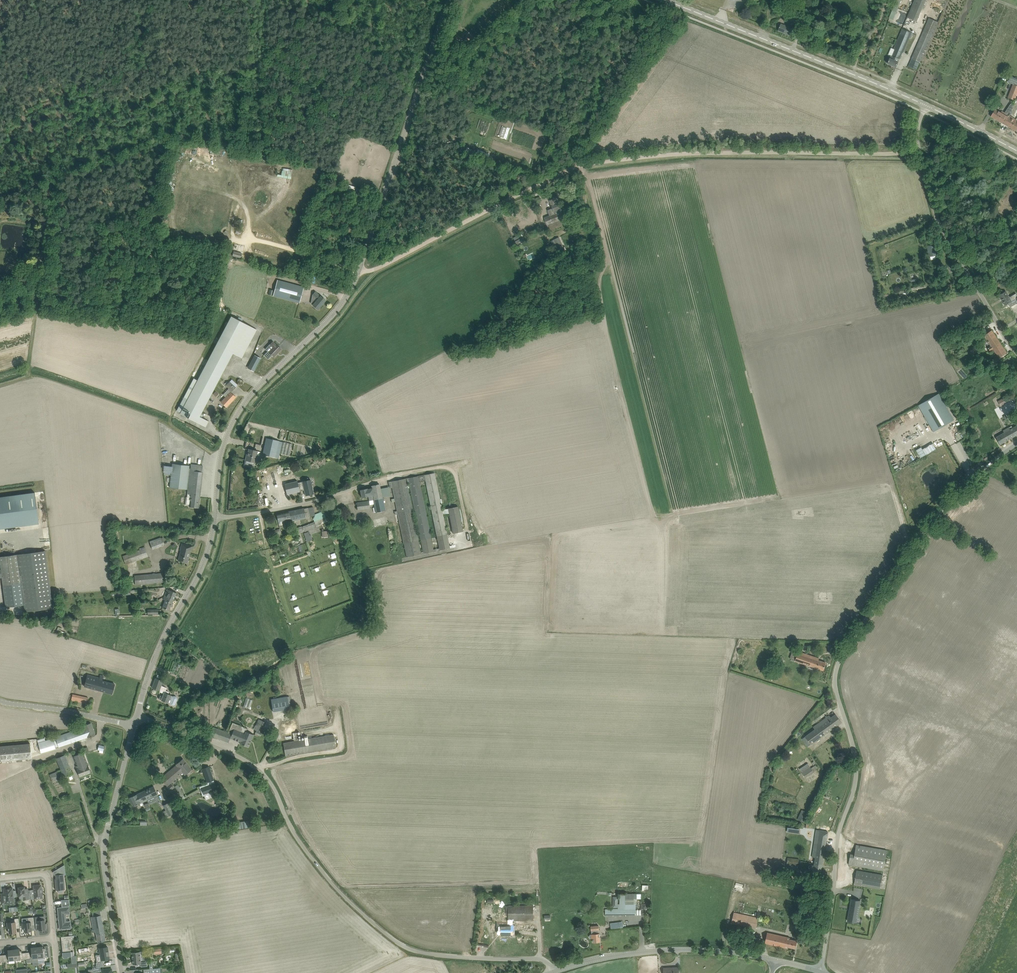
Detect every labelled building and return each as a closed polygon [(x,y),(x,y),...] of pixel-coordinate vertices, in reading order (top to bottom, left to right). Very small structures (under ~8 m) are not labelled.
[(907,17),(917,21),(925,0),(914,0),(907,17)] [(788,19),(796,23),(799,17),(790,14),(788,19)] [(933,35),(938,22),(929,18),(923,31),(912,58),(912,59),(908,66),(917,70),(920,62),(921,62),(933,35)] [(781,23),(778,30),(791,36),(794,29),(781,23)] [(912,32),(903,28),(894,49),(895,49),(891,48),(888,54),(891,55),(888,63),(896,67),(898,62),(902,52),(903,53),(912,32)] [(817,41),(821,43),(826,33),(822,31),(817,41)] [(455,40),(454,42),(453,46),(460,48),(462,43),(455,40)] [(1008,97),(1015,100),(1016,95),(1016,84),(1013,83),(1008,97)] [(991,116),(1008,126),(1011,122),(1007,120),(1010,116),(1003,112),(1002,113),(995,109),(991,116)] [(1010,116),(1007,120),(1011,122),(1008,126),(1016,131),(1016,120),(1010,116)] [(278,167),(276,176),(289,179),(291,169),(278,167)] [(566,224),(564,219),(565,218),(559,203),(555,204),(553,199),(550,200),(553,208),(548,210),(550,215),(544,217),(550,231),(566,224)] [(521,234),(514,237),(518,245),(525,241),(521,234)] [(557,254),(559,253),(566,250),(559,237),(551,241),(557,254)] [(955,264),(954,265),(953,264),(949,266),(952,272),(957,270),(955,264)] [(303,287),(278,280),(273,296),(299,303),(303,287)] [(947,292),(949,292),(953,292),(952,284),(948,284),(948,286),(946,287),(944,287),(945,290),(946,290),(947,292)] [(326,300),(321,296),(315,291),(313,295),(318,299),(313,305),(318,309),(326,300)] [(1016,293),(1009,297),(1006,291),(999,295),(1005,305),(1014,300),(1015,299),(1016,301),(1016,302),(1016,295),(1016,293)] [(242,358),(255,328),(226,315),(197,380),(191,377),(174,413),(205,427),(208,421),(200,417),(229,352),(242,358)] [(999,358),(1007,352),(992,330),(984,335),(991,346),(988,348),(990,351),(993,349),(999,358)] [(276,344),(273,341),(270,344),(265,349),(268,351),(264,355),(268,359),(272,355),(274,357),(281,349),(276,344)] [(261,358),(255,355),(247,368),(254,371),(261,358)] [(236,397),(231,392),(236,387),(230,381),(226,385),(229,389),(223,394),(226,397),(221,402),(226,407),(236,397)] [(939,393),(919,405),(934,431),(954,419),(939,393)] [(1004,398),(998,401),(1001,406),(1007,403),(1004,398)] [(1013,428),(1011,426),(1003,430),(1005,432),(996,437),(1000,444),(1016,435),(1016,425),(1013,428)] [(266,438),(263,454),(262,456),(265,457),(266,456),(270,457),(270,455),(279,457),(280,453),(290,455),(292,443),(266,438)] [(961,440),(952,445),(963,468),(972,464),(961,440)] [(933,443),(923,449),(926,454),(936,449),(933,443)] [(255,462),(256,455),(259,455),(260,452),(257,451),(249,449),(248,455),(247,454),(246,460),(255,462)] [(203,465),(191,464),(191,468),(189,468),(189,465),(173,463),(170,487),(188,489),(187,497),(186,497),(185,505),(190,505),(190,506),(199,508),(203,472),(202,471),(203,465)] [(392,487),(397,511),(395,511),(395,514),(398,514),(407,557),(450,548),(443,513),(435,472),(389,482),(390,488),(392,487)] [(285,484),(287,494),(304,490),(305,495),(314,493),(311,479),(298,482),(298,481),(285,484)] [(385,510),(385,507),(387,507),(385,497),(385,494),(381,495),(379,484),(372,485),(372,488),(367,489),(367,488),(360,490),(362,497),(374,495),(375,499),(373,499),(376,512),(385,510)] [(0,497),(0,528),(39,523),(35,492),(0,497)] [(370,508),(369,501),(357,503),(358,509),(370,508)] [(463,531),(458,506),(448,508),(453,533),(463,531)] [(277,514),(278,521),(284,520),(285,522),(310,517),(308,507),(304,508),(277,514)] [(318,525),(336,518),(333,509),(324,512),(325,513),(324,513),(316,516),(313,517),(315,521),(302,526),(295,528),(297,533),(304,532),(309,530),(311,534),(320,531),(318,525)] [(163,537),(162,538),(161,537),(150,541),(153,549),(164,545),(163,541),(165,541),(163,537)] [(187,563),(192,545),(182,543),(180,550),(181,551),(178,560),(187,563)] [(149,556),(147,551),(145,547),(140,549),(123,555),(126,564),(149,556)] [(1,565),(0,565),(0,577),(2,577),(6,607),(24,605),(25,612),(54,608),(46,550),(45,550),(2,556),(0,556),(0,561),(1,565)] [(163,572),(135,575),(136,585),(164,583),(163,572)] [(167,589),(165,596),(173,599),(176,592),(169,590),(167,589)] [(169,610),(173,599),(165,596),(163,599),(165,600),(162,607),(169,610)] [(65,635),(66,632),(61,631),(62,628),(58,627),(57,629),(56,632),(65,635)] [(799,651),(798,652),(793,650),(790,659),(796,660),(795,661),(824,670),(826,663),(818,660),(819,658),(799,651)] [(771,661),(774,666),(785,660),(782,655),(771,661)] [(100,678),(88,674),(84,686),(112,694),(115,684),(102,680),(103,676),(100,675),(100,678)] [(155,677),(152,687),(160,690),(160,691),(164,693),(162,700),(168,702),(170,702),(170,703),(171,704),(171,705),(173,705),(174,705),(175,705),(176,704),(178,699),(177,697),(177,696),(176,695),(174,695),(173,696),(172,696),(172,695),(168,694),(169,691),(166,690),(167,687),(162,685),(164,680),(155,677)] [(71,700),(87,703),(88,697),(73,694),(71,700)] [(288,696),(271,699),(273,712),(290,709),(288,696)] [(805,736),(811,744),(842,722),(836,714),(831,717),(829,715),(818,723),(820,725),(805,736)] [(247,728),(233,722),(229,733),(213,727),(210,735),(228,742),(230,737),(241,742),(240,743),(248,747),(254,734),(246,731),(247,728)] [(55,747),(58,746),(59,747),(88,737),(95,735),(91,723),(83,725),(84,727),(81,728),(56,737),(56,738),(53,739),(52,738),(45,741),(45,738),(37,740),(38,743),(41,753),(56,748),(55,747)] [(298,740),(297,732),(293,733),(294,741),(283,742),(286,756),(336,748),(334,734),(298,740)] [(0,746),(0,761),(32,758),(30,743),(0,746)] [(73,756),(76,764),(77,765),(76,766),(80,777),(91,772),(83,752),(73,756)] [(72,773),(67,760),(65,754),(56,758),(61,770),(50,774),(52,781),(72,773)] [(177,765),(170,771),(176,778),(183,772),(185,774),(191,769),(183,759),(177,764),(177,765)] [(815,773),(811,766),(802,772),(807,779),(815,773)] [(205,781),(212,779),(209,767),(202,769),(205,781)] [(167,785),(176,778),(170,771),(161,778),(167,785)] [(215,783),(201,787),(204,794),(208,793),(209,798),(215,796),(213,791),(217,789),(215,783)] [(170,784),(163,790),(166,793),(173,787),(170,784)] [(154,786),(144,791),(147,799),(158,794),(154,786)] [(141,802),(147,799),(144,791),(137,794),(129,797),(134,806),(141,802)] [(164,805),(166,810),(163,811),(167,817),(174,813),(168,802),(164,805)] [(809,812),(802,809),(798,818),(805,822),(809,812)] [(815,839),(814,846),(812,857),(816,857),(815,863),(823,865),(828,831),(816,829),(815,839)] [(884,870),(887,850),(856,845),(855,854),(851,854),(849,864),(884,870)] [(64,865),(52,872),(57,869),(59,872),(58,872),(58,874),(56,875),(56,879),(57,879),(57,881),(56,881),(56,890),(65,889),(63,873),(65,872),(64,865)] [(882,875),(863,871),(857,870),(854,884),(880,889),(882,875)] [(33,885),(34,889),(31,890),(32,899),(43,898),(42,892),(43,892),(43,888),(42,888),(41,885),(33,885)] [(27,888),(25,888),(24,886),(19,887),(19,896),(19,900),(23,899),(29,899),(28,893),(28,890),(28,888),(27,888)] [(3,893),(1,893),(2,903),(5,903),(5,904),(7,903),(7,904),(14,903),(14,900),(13,888),(6,888),(5,888),(3,888),(3,893)] [(62,906),(63,906),(63,907),(58,908),(60,928),(60,929),(70,928),(71,928),(71,927),(70,922),(65,923),(64,913),(69,912),(69,907),(68,906),(70,905),(69,899),(61,900),(62,906)] [(852,900),(848,921),(857,923),(860,901),(852,900)] [(534,905),(509,906),(509,914),(509,920),(509,925),(499,925),(499,935),(513,934),(513,925),(512,925),(512,920),(534,920),(534,905)] [(105,940),(100,910),(92,911),(93,916),(91,916),(93,929),(92,929),(93,932),(96,932),(98,942),(105,940)] [(756,928),(757,925),(758,918),(734,912),(732,923),(756,928)] [(41,920),(40,916),(35,917),(35,923),(38,922),(39,930),(45,929),(45,928),(46,928),(46,925),(45,925),(44,919),(41,920)] [(35,925),(34,917),(28,917),(22,918),(23,927),(24,927),(24,931),(25,931),(26,932),(28,931),(32,930),(31,925),(35,925)] [(9,928),(9,934),(16,933),(16,928),(20,928),(19,918),(15,918),(15,920),(11,920),(11,922),(7,922),(8,928),(9,928)] [(599,933),(599,930),(599,925),(591,926),(591,930),(592,930),(592,934),(590,934),(590,935),(589,936),(590,937),(590,938),(591,938),(592,938),(593,938),(593,942),(600,941),(600,933),(599,933)] [(765,943),(788,948),(788,947),(795,948),(797,941),(790,939),(790,937),(767,932),(765,943)] [(63,952),(63,957),(64,957),(64,958),(68,957),(68,956),(72,956),(71,951),(70,940),(62,941),(63,952)] [(43,946),(37,947),(38,960),(46,959),(46,957),(50,957),(49,950),(45,950),(45,948),(45,949),(43,949),(43,947),(43,946)] [(101,959),(109,958),(107,946),(99,947),(101,959)] [(38,961),(38,960),(37,947),(31,948),(31,950),(30,950),(29,949),(29,950),(29,952),(26,952),(26,959),(30,959),(31,962),(38,961)] [(7,960),(15,959),(14,949),(7,950),(8,950),(8,952),(6,953),(6,952),(6,954),(3,955),(3,961),(7,961),(7,960)] [(20,949),(14,949),(15,959),(22,958),(22,959),(26,959),(26,952),(22,953),(22,950),(21,950),(21,951),(20,951),(20,949)] [(143,960),(142,951),(132,952),(133,964),(141,963),(141,966),(147,966),(147,960),(143,960)]
